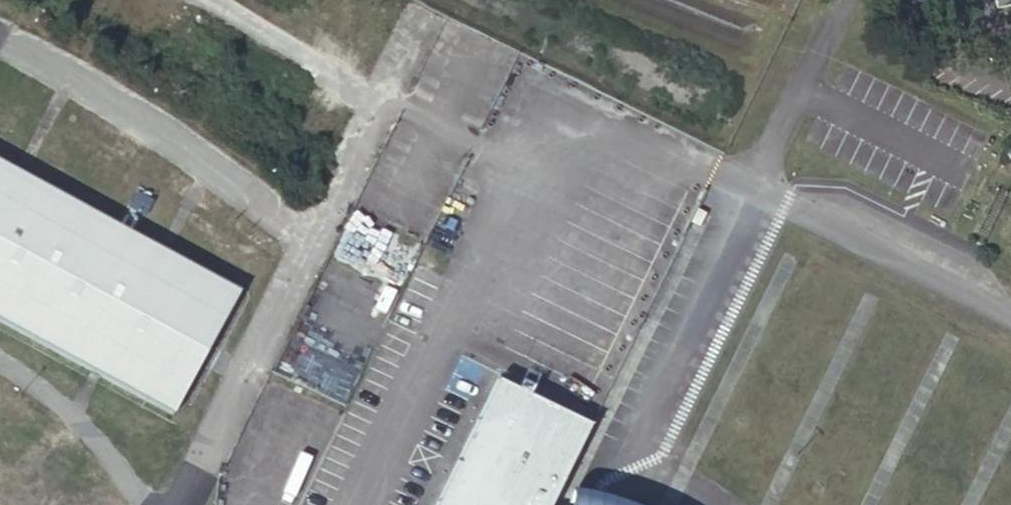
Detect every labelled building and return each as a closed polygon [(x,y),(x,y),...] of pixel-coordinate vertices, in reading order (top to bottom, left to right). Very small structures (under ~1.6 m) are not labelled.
[(239,293),(0,164),(0,321),(173,414),(239,293)] [(592,431),(498,384),(438,504),(556,504),(592,431)]
